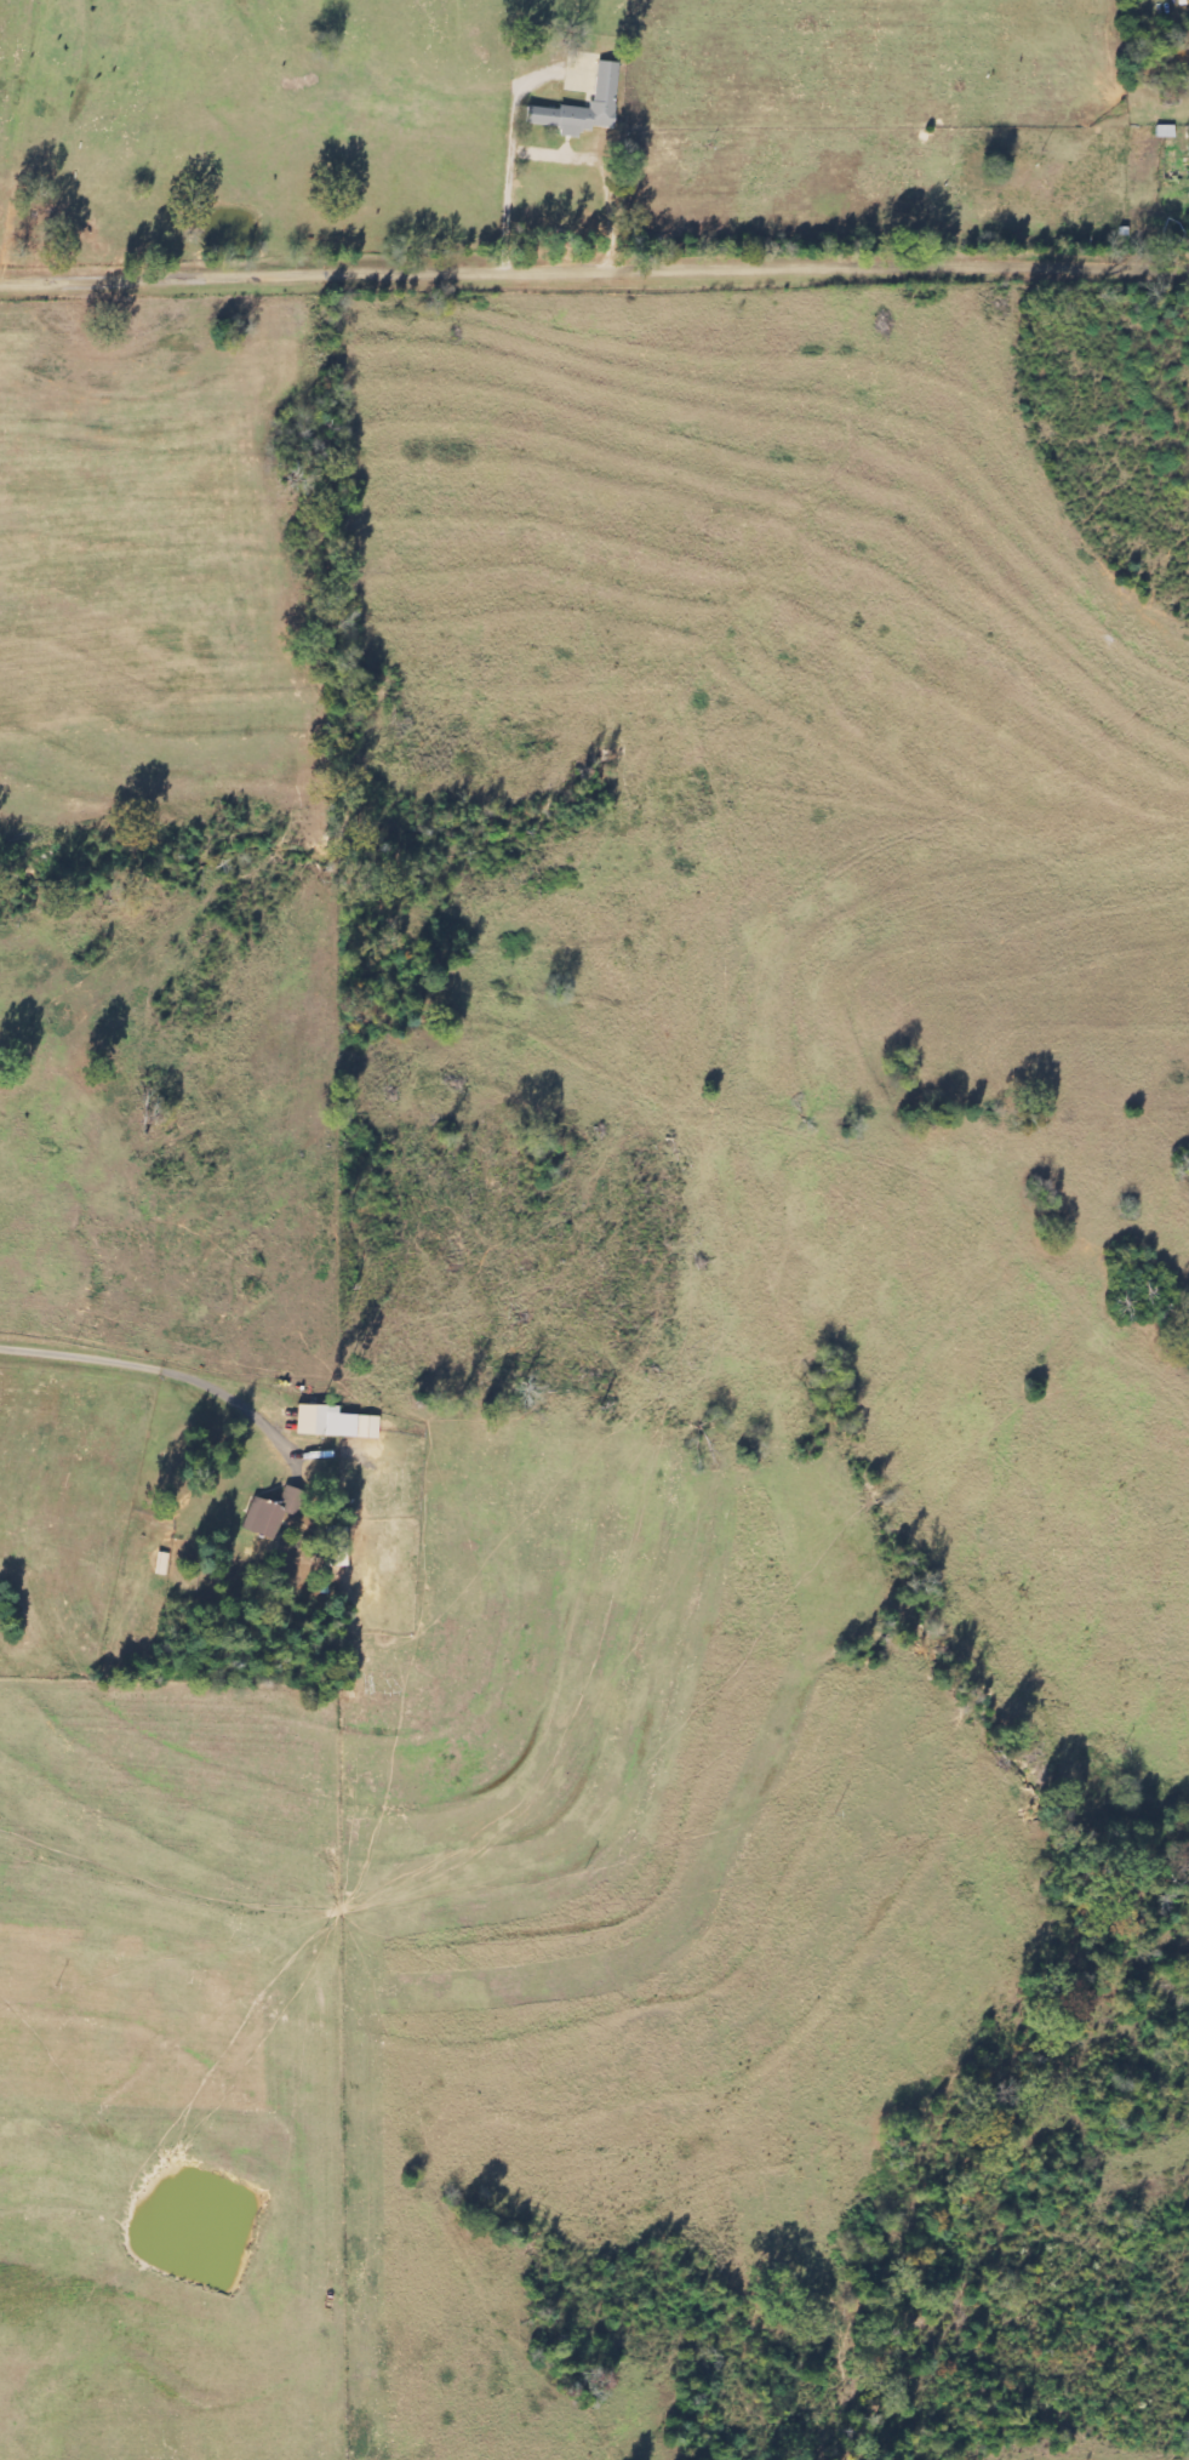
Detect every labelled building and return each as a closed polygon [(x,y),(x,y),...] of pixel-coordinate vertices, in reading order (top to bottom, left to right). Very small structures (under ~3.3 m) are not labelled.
[(620,62),(598,60),(592,108),(560,105),(560,109),(527,106),(526,123),(560,127),(559,135),(579,137),(580,126),(612,130),(620,62)] [(1174,138),(1174,126),(1156,126),(1156,138),(1174,138)] [(338,1407),(297,1405),(296,1436),(379,1439),(380,1416),(338,1415),(338,1407)] [(253,1497),(241,1529),(270,1540),(281,1510),(293,1515),(301,1492),(284,1486),(277,1506),(253,1497)]
